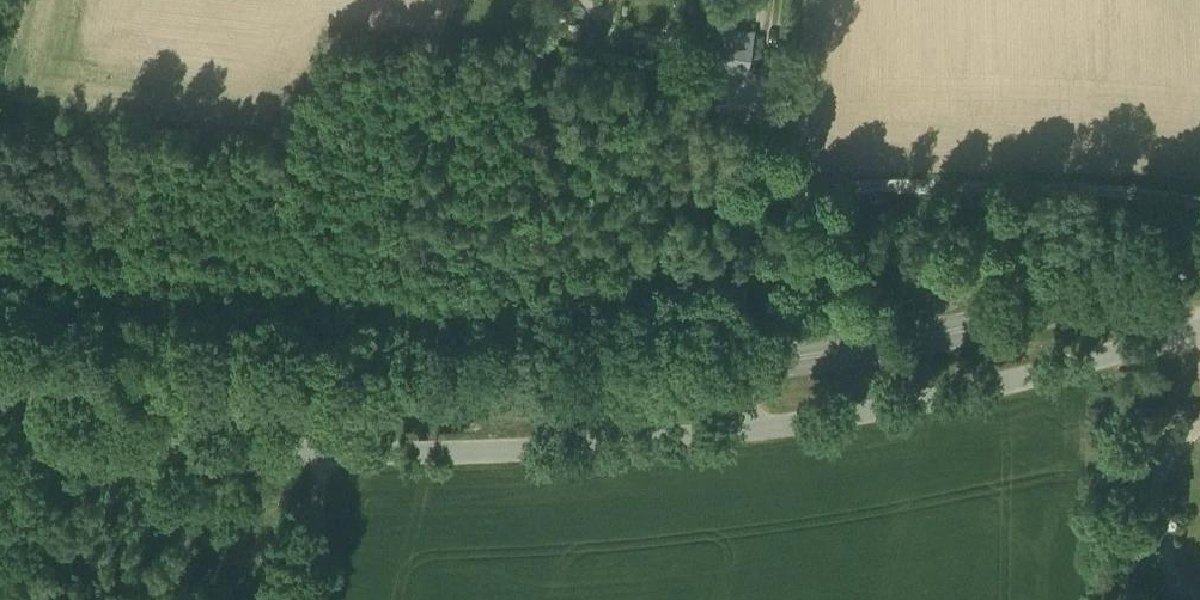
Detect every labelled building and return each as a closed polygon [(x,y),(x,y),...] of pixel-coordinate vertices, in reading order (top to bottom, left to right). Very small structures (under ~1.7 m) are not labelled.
[(748,71),(752,44),(707,37),(703,64),(748,71)]
